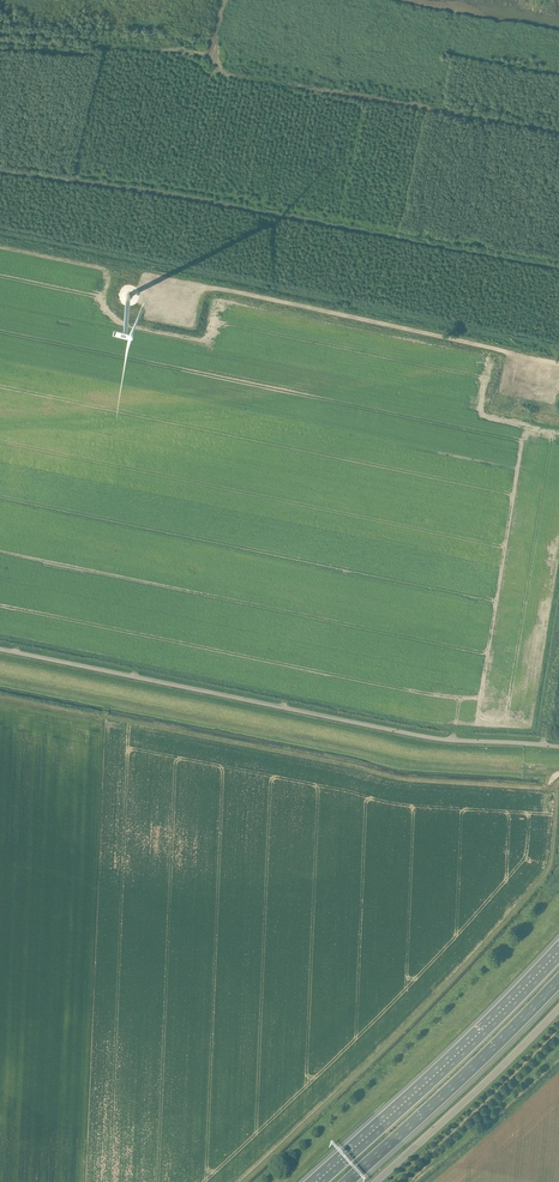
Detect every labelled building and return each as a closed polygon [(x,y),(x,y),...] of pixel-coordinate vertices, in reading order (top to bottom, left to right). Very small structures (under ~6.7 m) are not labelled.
[(118,293),(118,295),(118,297),(118,299),(119,300),(120,302),(121,303),(123,304),(125,305),(127,306),(128,306),(130,306),(132,305),(134,304),(135,303),(137,302),(138,300),(139,299),(139,297),(139,295),(139,293),(139,291),(138,290),(137,288),(135,287),(134,286),(132,285),(130,284),(128,284),(127,284),(125,285),(123,286),(121,287),(120,288),(119,290),(118,291),(118,293)]
